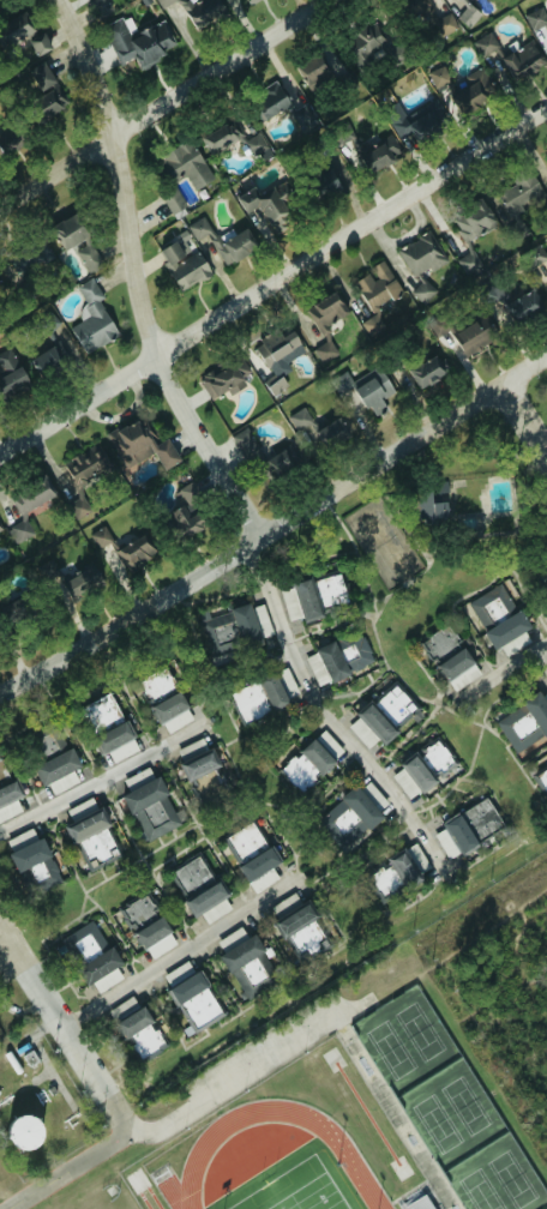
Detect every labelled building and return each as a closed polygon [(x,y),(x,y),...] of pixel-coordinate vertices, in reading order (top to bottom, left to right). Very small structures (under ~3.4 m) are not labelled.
[(175,0),(155,0),(160,9),(175,0)] [(193,29),(225,14),(218,0),(195,0),(182,6),(193,29)] [(402,18),(424,13),(421,0),(397,0),(402,18)] [(467,29),(480,15),(469,3),(455,17),(467,29)] [(48,52),(29,10),(0,23),(0,45),(2,49),(13,44),(18,56),(24,53),(28,61),(48,52)] [(456,28),(447,12),(431,21),(440,36),(456,28)] [(355,62),(389,47),(377,20),(343,36),(355,62)] [(493,74),(505,67),(515,82),(544,62),(530,39),(504,57),(488,33),(472,43),(493,74)] [(295,69),(314,94),(333,81),(325,69),(337,61),(326,47),(295,69)] [(49,62),(26,69),(44,123),(66,115),(49,62)] [(468,88),(449,95),(456,112),(493,97),(481,68),(463,75),(468,88)] [(445,100),(456,90),(444,76),(433,86),(445,100)] [(259,122),(289,106),(276,83),(246,99),(259,122)] [(314,120),(307,104),(290,111),(297,127),(314,120)] [(405,118),(412,140),(450,126),(442,106),(405,118)] [(199,137),(207,154),(240,139),(241,141),(251,137),(242,117),(199,137)] [(22,146),(12,125),(0,131),(0,157),(22,146)] [(256,162),(270,156),(260,133),(246,140),(256,162)] [(367,175),(398,163),(389,138),(359,149),(352,133),(342,137),(352,162),(361,158),(367,175)] [(182,173),(193,191),(213,179),(188,141),(157,161),(169,181),(182,173)] [(542,198),(533,176),(496,190),(505,213),(542,198)] [(244,213),(257,206),(269,228),(289,217),(281,204),(291,198),(281,181),(258,194),(253,186),(234,196),(244,213)] [(185,206),(174,187),(159,196),(171,215),(185,206)] [(450,220),(469,253),(455,260),(464,276),(481,266),(467,242),(496,226),(482,202),(450,220)] [(87,234),(71,213),(49,231),(65,252),(87,234)] [(185,226),(194,241),(210,232),(202,217),(185,226)] [(224,266),(257,248),(246,228),(233,235),(231,231),(211,242),(224,266)] [(412,277),(427,268),(430,272),(445,263),(427,233),(397,251),(412,277)] [(11,256),(19,274),(51,260),(43,241),(11,256)] [(156,252),(179,291),(209,273),(196,251),(183,258),(174,241),(156,252)] [(86,274),(102,266),(90,244),(75,251),(86,274)] [(368,269),(370,272),(353,282),(371,311),(401,292),(381,260),(368,269)] [(116,337),(98,300),(101,299),(92,278),(75,286),(90,317),(70,327),(82,353),(116,337)] [(410,294),(422,305),(435,291),(424,280),(410,294)] [(510,323),(546,309),(537,288),(508,300),(503,285),(481,294),(485,306),(501,300),(510,323)] [(347,312),(331,291),(303,313),(325,340),(331,335),(326,329),(347,312)] [(367,338),(384,330),(376,314),(360,322),(367,338)] [(463,356),(498,338),(485,314),(450,332),(463,356)] [(292,331),(280,337),(277,330),(257,340),(260,346),(247,352),(253,364),(261,360),(270,377),(262,381),(270,396),(286,387),(280,375),(290,370),(285,362),(303,353),(292,331)] [(71,357),(55,340),(29,364),(45,381),(71,357)] [(337,354),(329,340),(312,349),(320,364),(337,354)] [(0,375),(0,402),(1,404),(30,389),(10,352),(0,357),(0,371),(2,374),(0,375)] [(209,400),(226,390),(229,396),(245,386),(240,377),(249,371),(239,354),(197,381),(209,400)] [(416,389),(448,374),(439,354),(407,369),(416,389)] [(350,381),(345,371),(328,379),(337,397),(353,389),(368,419),(385,410),(380,400),(392,393),(379,366),(350,381)] [(286,417),(297,436),(311,428),(324,449),(347,435),(336,418),(318,428),(305,406),(286,417)] [(178,464),(168,439),(152,445),(142,420),(107,434),(121,470),(155,456),(160,470),(178,464)] [(74,490),(111,470),(98,446),(61,465),(74,490)] [(33,535),(23,512),(53,498),(44,478),(8,494),(21,521),(6,528),(13,544),(33,535)] [(170,492),(176,508),(164,514),(174,541),(204,529),(193,503),(200,500),(193,482),(170,492)] [(416,494),(416,522),(447,522),(447,482),(429,482),(429,493),(416,494)] [(89,533),(95,549),(111,543),(105,527),(89,533)] [(157,555),(144,534),(116,551),(128,571),(157,555)] [(54,581),(61,600),(111,582),(104,563),(54,581)] [(346,603),(339,574),(311,581),(317,610),(346,603)] [(293,584),(301,623),(317,620),(310,581),(293,584)] [(468,600),(490,648),(526,632),(503,584),(468,600)] [(284,609),(297,605),(292,590),(280,594),(284,609)] [(262,606),(249,609),(248,607),(199,618),(209,659),(237,652),(235,646),(260,640),(257,626),(267,624),(262,606)] [(317,688),(373,663),(360,632),(333,644),(332,643),(303,656),(317,688)] [(432,662),(459,650),(452,634),(443,638),(440,632),(422,639),(432,662)] [(499,647),(505,657),(530,642),(524,632),(499,647)] [(452,692),(480,675),(463,648),(436,665),(452,692)] [(139,677),(147,701),(174,693),(167,669),(139,677)] [(243,725),(287,705),(274,674),(229,693),(243,725)] [(414,713),(398,686),(372,701),(388,728),(414,713)] [(163,734),(192,722),(180,693),(151,706),(163,734)] [(91,737),(122,721),(108,694),(77,710),(91,737)] [(538,694),(494,722),(515,755),(546,735),(546,708),(538,694)] [(355,715),(383,746),(395,735),(367,703),(355,715)] [(376,741),(356,719),(347,727),(367,749),(376,741)] [(137,751),(124,723),(90,739),(98,756),(107,752),(112,763),(137,751)] [(42,759),(66,748),(58,730),(34,741),(42,759)] [(342,751),(323,730),(314,739),(333,760),(342,751)] [(176,750),(182,764),(178,766),(185,782),(225,765),(217,745),(206,750),(202,739),(176,750)] [(335,761),(309,739),(280,774),(302,793),(319,774),(322,776),(335,761)] [(417,753),(426,778),(451,769),(442,744),(417,753)] [(40,784),(79,766),(70,747),(32,766),(40,784)] [(433,784),(412,754),(398,764),(401,769),(391,776),(408,801),(433,784)] [(546,800),(546,768),(532,777),(546,800)] [(120,795),(141,842),(187,822),(181,808),(173,811),(156,773),(150,776),(147,769),(123,779),(128,792),(120,795)] [(63,788),(77,781),(72,770),(58,778),(63,788)] [(15,798),(20,795),(13,779),(0,785),(0,821),(21,811),(15,798)] [(359,790),(376,812),(386,804),(369,782),(359,790)] [(322,817),(335,829),(329,835),(345,850),(380,816),(352,787),(322,817)] [(118,854),(92,797),(65,809),(71,822),(61,826),(68,843),(75,839),(88,867),(118,854)] [(501,829),(487,798),(458,811),(473,842),(501,829)] [(449,862),(476,847),(456,814),(441,823),(444,829),(433,835),(449,862)] [(278,879),(271,867),(277,863),(253,821),(224,837),(240,865),(238,867),(253,893),(278,879)] [(36,837),(30,827),(5,841),(11,851),(36,837)] [(7,853),(16,874),(27,869),(37,891),(61,881),(41,838),(7,853)] [(384,858),(388,865),(367,876),(378,896),(429,869),(415,842),(384,858)] [(210,883),(200,857),(170,869),(180,896),(210,883)] [(200,913),(204,923),(231,910),(218,881),(181,898),(190,918),(200,913)] [(117,910),(130,932),(157,917),(144,894),(117,910)] [(306,904),(274,920),(294,960),(327,944),(306,904)] [(134,930),(147,959),(175,946),(162,917),(134,930)] [(121,964),(111,946),(107,948),(92,921),(58,940),(84,985),(91,982),(97,993),(122,979),(115,967),(121,964)] [(221,951),(245,937),(240,927),(215,941),(221,951)] [(216,954),(241,1000),(278,980),(253,934),(216,954)] [(167,985),(192,973),(187,962),(162,974),(167,985)] [(164,990),(188,1033),(221,1014),(197,971),(164,990)] [(106,1010),(120,1039),(127,1036),(138,1059),(162,1047),(136,995),(106,1010)] [(6,1146),(38,1148),(40,1117),(8,1115),(6,1146)]
